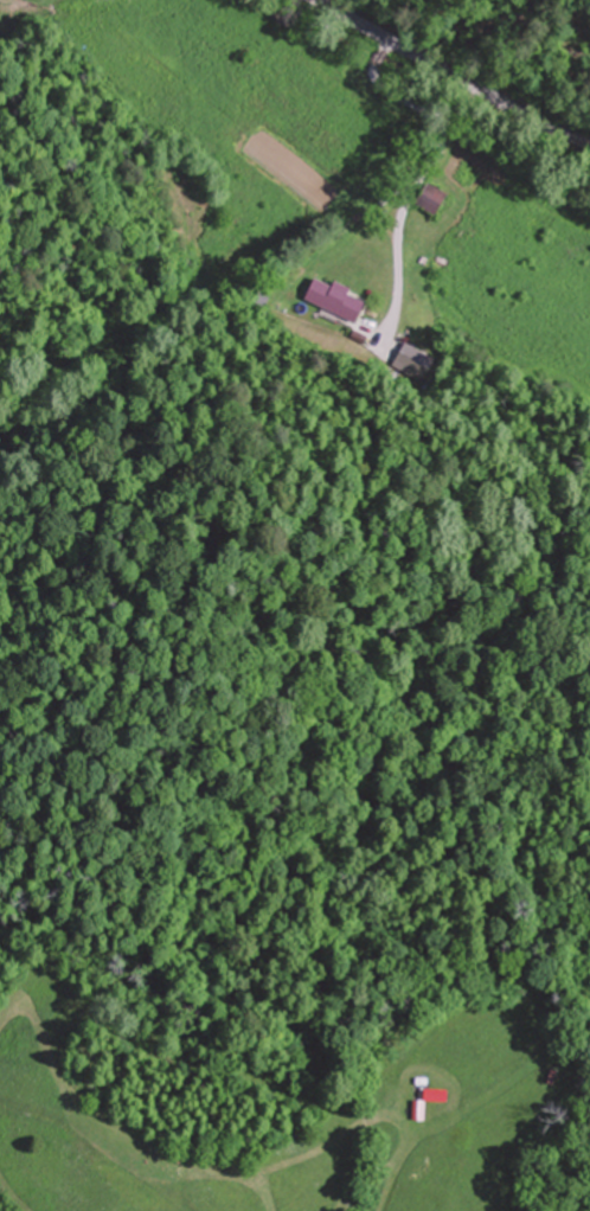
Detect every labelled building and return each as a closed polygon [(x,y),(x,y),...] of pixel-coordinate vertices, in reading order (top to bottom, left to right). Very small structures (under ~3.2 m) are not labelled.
[(322,278),(311,302),(357,322),(368,298),(322,278)] [(429,353),(406,342),(398,359),(421,370),(429,353)]
